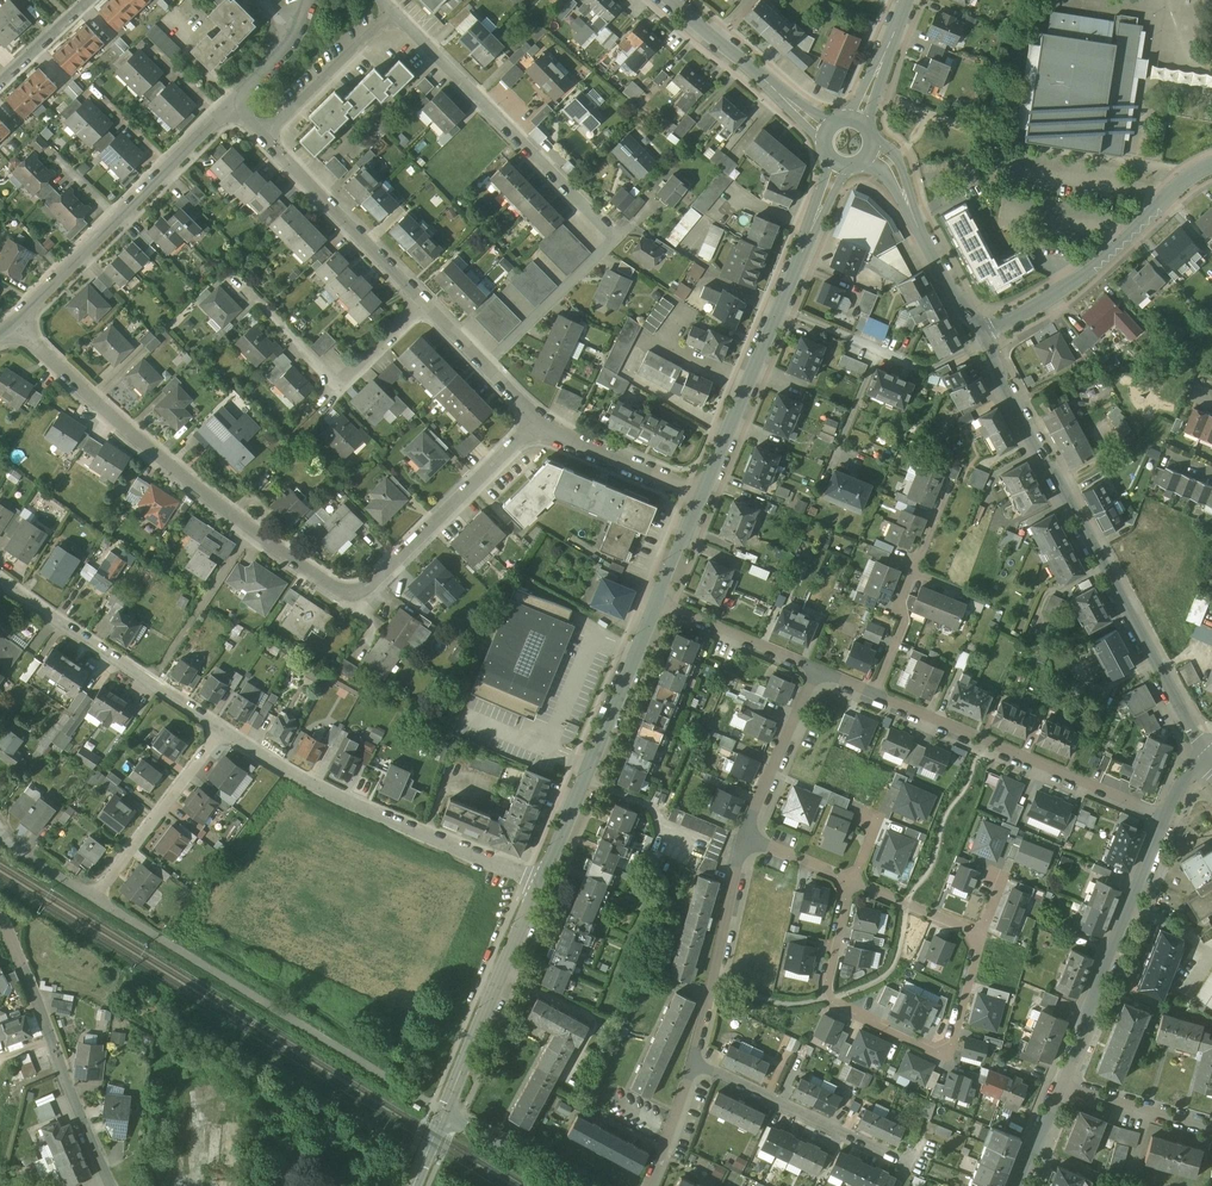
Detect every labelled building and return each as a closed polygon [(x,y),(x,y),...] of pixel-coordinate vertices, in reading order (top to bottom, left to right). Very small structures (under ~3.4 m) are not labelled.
[(12,0),(11,0),(10,0),(0,10),(0,15),(17,33),(30,20),(21,10),(12,0)] [(31,0),(12,0),(21,10),(31,0)] [(109,3),(108,1),(102,7),(103,9),(100,11),(118,30),(134,15),(120,0),(112,0),(109,3)] [(134,15),(150,0),(120,0),(134,15)] [(215,41),(207,33),(191,50),(211,71),(256,25),(231,0),(224,0),(218,6),(209,15),(225,31),(215,41)] [(445,0),(420,0),(432,13),(445,0)] [(556,4),(561,9),(569,0),(559,0),(556,4)] [(561,9),(568,15),(579,4),(575,0),(569,0),(561,9)] [(579,10),(586,16),(592,9),(596,12),(607,0),(588,0),(579,10)] [(612,0),(607,0),(596,12),(600,16),(594,23),(601,30),(621,8),(612,0)] [(762,5),(759,2),(744,17),(761,33),(775,17),(768,10),(770,8),(764,2),(762,5)] [(464,6),(449,21),(456,28),(472,13),(464,6)] [(1142,25),(1051,11),(1047,34),(1042,33),(1041,38),(1040,45),(1030,43),(1017,127),(1026,128),(1025,134),(1024,141),(1122,156),(1125,133),(1129,108),(1134,82),(1139,49),(1142,25)] [(775,17),(761,33),(784,54),(794,44),(800,37),(802,32),(779,12),(775,17)] [(491,33),(472,13),(456,28),(463,35),(458,39),(472,52),(491,33)] [(954,17),(944,13),(942,16),(936,13),(927,35),(951,44),(959,23),(953,20),(954,17)] [(976,19),(963,14),(960,21),(973,27),(976,19)] [(0,15),(0,43),(3,46),(17,33),(0,15)] [(585,24),(578,18),(571,26),(578,32),(585,25),(585,24)] [(639,23),(625,39),(626,39),(620,45),(627,52),(633,45),(636,49),(650,33),(639,23)] [(104,43),(86,24),(84,27),(82,25),(75,31),(77,33),(70,40),(87,59),(104,43)] [(181,50),(156,24),(145,34),(171,60),(181,50)] [(591,30),(585,25),(578,32),(584,37),(591,30)] [(860,39),(834,27),(820,58),(824,60),(847,69),(860,39)] [(613,32),(602,44),(608,50),(619,38),(613,32)] [(815,39),(802,32),(800,37),(794,44),(802,51),(802,50),(808,53),(815,39)] [(491,33),(472,52),(485,66),(505,47),(491,33)] [(638,54),(628,65),(639,75),(644,70),(641,67),(662,44),(650,33),(636,49),(640,52),(638,54)] [(509,57),(516,63),(519,60),(528,68),(536,60),(532,55),(538,49),(527,39),(509,57)] [(87,59),(70,40),(63,46),(61,45),(55,51),(56,52),(54,55),(72,74),(87,59)] [(802,51),(794,44),(784,54),(798,66),(807,56),(802,51)] [(945,50),(931,44),(926,56),(931,58),(940,62),(945,50)] [(128,49),(113,64),(119,71),(135,55),(128,49)] [(119,71),(119,72),(130,83),(150,62),(139,51),(135,55),(119,71)] [(628,57),(624,62),(628,65),(638,54),(634,51),(628,57)] [(570,84),(553,67),(555,65),(545,54),(537,61),(539,63),(529,74),(537,82),(538,82),(554,98),(570,84)] [(625,55),(620,61),(623,64),(624,62),(628,57),(625,55)] [(931,58),(927,68),(916,63),(913,70),(918,72),(911,87),(926,93),(930,84),(942,88),(951,66),(940,62),(931,58)] [(382,82),(387,88),(394,94),(414,74),(400,60),(385,74),(387,77),(385,79),(382,82)] [(847,69),(824,60),(815,82),(828,88),(827,90),(838,95),(844,82),(842,81),(847,69)] [(161,74),(150,62),(130,83),(141,94),(142,93),(157,78),(161,74)] [(515,64),(501,79),(510,88),(525,74),(515,64)] [(686,65),(672,81),(684,91),(698,75),(686,65)] [(1150,79),(1211,88),(1211,74),(1152,65),(1150,79)] [(57,87),(39,68),(37,70),(35,69),(28,76),(30,77),(23,83),(41,102),(57,87)] [(382,82),(385,79),(375,68),(345,98),(347,100),(345,102),(342,105),(347,111),(354,117),(376,95),(381,101),(388,93),(385,90),(387,88),(382,82)] [(663,70),(654,80),(659,85),(668,75),(663,70)] [(698,75),(684,91),(686,93),(678,103),(687,111),(709,85),(698,75)] [(157,78),(142,93),(147,98),(162,83),(157,78)] [(425,78),(416,86),(425,96),(434,87),(425,78)] [(74,100),(84,90),(74,79),(63,89),(74,100)] [(656,96),(636,79),(627,90),(647,107),(656,96)] [(41,102),(23,83),(16,90),(14,88),(8,95),(9,96),(7,98),(25,118),(41,102)] [(162,83),(147,98),(152,103),(167,88),(162,83)] [(152,103),(151,104),(163,115),(183,95),(171,84),(167,88),(152,103)] [(342,105),(345,102),(335,91),(310,116),(320,127),(318,129),(316,126),(301,141),(315,155),(335,136),(329,129),(331,127),(334,130),(349,117),(345,113),(347,111),(342,105)] [(430,101),(423,108),(434,119),(451,103),(440,91),(430,101)] [(598,107),(586,95),(584,97),(583,96),(583,95),(581,93),(564,110),(572,117),(572,116),(573,115),(577,119),(581,123),(583,122),(584,124),(585,123),(591,130),(595,126),(604,118),(595,109),(596,109),(598,107)] [(183,95),(163,115),(174,126),(175,126),(190,110),(194,106),(183,95)] [(426,96),(416,106),(421,110),(423,108),(430,101),(426,96)] [(734,106),(723,96),(710,112),(717,119),(721,122),(734,106)] [(971,101),(962,96),(959,104),(968,108),(971,101)] [(76,98),(61,113),(68,120),(83,105),(76,98)] [(68,120),(67,121),(80,133),(100,113),(87,101),(83,105),(68,120)] [(451,103),(434,119),(447,132),(464,115),(451,103)] [(747,116),(734,106),(721,122),(725,126),(733,132),(747,116)] [(190,110),(175,126),(181,131),(196,116),(190,110)] [(710,112),(699,125),(706,131),(717,119),(710,112)] [(100,113),(80,133),(91,145),(92,144),(107,129),(111,124),(100,113)] [(696,122),(687,114),(673,131),(682,138),(696,122)] [(10,131),(0,120),(0,141),(10,131)] [(550,134),(540,124),(537,127),(530,134),(540,144),(550,134)] [(733,132),(725,126),(719,133),(727,139),(733,132)] [(107,129),(92,144),(97,149),(112,134),(107,129)] [(764,169),(783,147),(762,129),(743,151),(764,169)] [(672,132),(669,136),(677,143),(680,138),(672,132)] [(708,137),(703,133),(698,138),(703,143),(708,137)] [(112,134),(97,149),(102,154),(117,139),(112,134)] [(132,146),(121,134),(117,139),(102,154),(101,155),(112,166),(132,146)] [(657,162),(629,134),(612,151),(639,179),(657,162)] [(38,137),(30,145),(33,149),(35,147),(41,152),(47,145),(38,137)] [(373,146),(377,152),(386,145),(382,140),(373,146)] [(222,144),(212,154),(217,160),(228,150),(222,144)] [(132,146),(112,166),(123,177),(124,177),(134,167),(144,157),(132,146)] [(243,160),(231,147),(228,150),(217,160),(212,166),(224,179),(241,162),(243,160)] [(783,147),(764,169),(770,173),(768,178),(770,179),(777,182),(780,175),(789,179),(786,186),(796,190),(805,165),(783,147)] [(371,149),(356,163),(361,168),(366,164),(376,154),(371,149)] [(719,149),(710,160),(717,166),(726,155),(719,149)] [(33,152),(13,172),(24,183),(42,165),(37,160),(37,155),(33,152)] [(726,155),(717,166),(721,170),(728,175),(737,165),(726,155)] [(349,171),(335,156),(325,166),(339,180),(349,171)] [(572,157),(562,167),(571,176),(581,166),(572,157)] [(499,188),(517,171),(507,161),(489,179),(499,188)] [(224,179),(221,182),(233,194),(235,191),(252,174),(241,162),(224,179)] [(382,183),(366,166),(367,165),(366,164),(361,168),(362,169),(344,186),(362,203),(381,185),(382,183)] [(42,165),(24,183),(35,194),(47,182),(56,174),(52,170),(47,170),(42,165)] [(134,167),(124,177),(123,177),(118,182),(124,188),(139,173),(134,167)] [(721,170),(692,206),(703,214),(732,178),(728,175),(721,170)] [(509,198),(527,181),(517,171),(499,188),(509,198)] [(267,184),(255,172),(252,174),(235,191),(247,203),(267,184)] [(689,188),(673,174),(657,193),(673,207),(689,188)] [(789,179),(780,175),(777,182),(770,179),(763,195),(779,203),(778,205),(787,209),(789,206),(791,206),(793,201),(791,200),(793,197),(795,197),(797,192),(795,190),(796,190),(786,186),(789,179)] [(518,208),(536,190),(527,181),(509,198),(518,208)] [(47,182),(35,194),(42,201),(54,189),(47,182)] [(267,184),(250,201),(262,213),(268,207),(278,197),(281,194),(269,182),(267,184)] [(206,196),(196,185),(190,190),(201,201),(206,196)] [(398,203),(381,185),(362,203),(380,221),(398,203)] [(49,207),(49,208),(60,219),(78,201),(73,196),(73,191),(69,187),(61,196),(49,207)] [(635,198),(622,188),(611,201),(624,212),(635,198)] [(958,188),(946,194),(946,195),(947,195),(951,203),(962,197),(958,188)] [(54,189),(42,201),(49,207),(61,196),(54,189)] [(201,201),(190,190),(185,196),(194,204),(196,206),(201,201)] [(536,190),(518,208),(532,222),(550,205),(536,190)] [(842,219),(894,240),(891,234),(896,232),(889,219),(867,198),(854,193),(842,219)] [(185,196),(183,194),(174,203),(180,209),(181,208),(186,212),(194,204),(185,196)] [(638,196),(622,214),(630,220),(645,202),(638,196)] [(278,197),(268,207),(273,212),(283,202),(278,197)] [(78,201),(60,219),(70,230),(71,230),(83,218),(91,209),(88,206),(83,206),(78,201)] [(273,212),(270,215),(275,221),(288,208),(283,202),(273,212)] [(275,221),(273,223),(284,235),(303,217),(291,205),(288,208),(275,221)] [(550,205),(532,222),(546,236),(559,223),(564,219),(550,205)] [(692,207),(666,239),(676,247),(702,215),(692,207)] [(186,212),(181,208),(180,209),(171,218),(174,220),(171,223),(185,237),(188,241),(201,227),(186,212)] [(969,218),(965,209),(945,220),(978,282),(985,277),(990,285),(991,284),(994,289),(1022,274),(1026,272),(1022,264),(1017,255),(997,265),(993,256),(991,258),(976,230),(978,228),(972,217),(969,218)] [(1198,222),(1210,235),(1211,235),(1209,232),(1211,229),(1211,209),(1198,222)] [(426,231),(408,213),(390,231),(407,249),(426,231)] [(778,225),(756,216),(746,240),(768,250),(778,225)] [(303,217),(284,235),(296,247),(314,229),(303,217)] [(83,218),(71,230),(70,230),(66,234),(72,240),(88,224),(83,218)] [(168,224),(161,218),(149,230),(148,231),(156,239),(159,242),(158,242),(169,253),(185,237),(171,223),(170,222),(168,224)] [(894,240),(842,219),(835,236),(841,239),(863,248),(865,249),(870,253),(896,269),(910,277),(912,276),(896,245),(896,244),(894,240)] [(546,236),(538,244),(544,250),(555,240),(565,229),(559,223),(546,236)] [(712,224),(698,255),(710,260),(724,229),(712,224)] [(1199,235),(1189,224),(1183,230),(1185,232),(1193,240),(1199,235)] [(156,239),(148,231),(149,230),(147,228),(140,235),(150,245),(156,239)] [(314,229),(296,247),(307,259),(310,257),(323,244),(326,241),(314,229)] [(585,249),(565,229),(555,240),(574,260),(585,249)] [(426,231),(407,249),(424,267),(443,249),(426,231)] [(1185,232),(1175,240),(1171,236),(1161,244),(1185,272),(1204,254),(1205,253),(1201,249),(1193,240),(1185,232)] [(150,245),(140,235),(134,241),(145,252),(151,246),(150,245)] [(48,251),(37,238),(30,244),(42,257),(48,251)] [(653,244),(643,238),(632,254),(644,262),(644,266),(648,268),(652,267),(662,251),(663,251),(653,244)] [(35,254),(10,239),(2,252),(24,265),(27,259),(33,258),(35,254)] [(675,250),(657,239),(653,244),(663,251),(662,251),(671,257),(675,250)] [(746,240),(742,239),(739,245),(735,244),(722,273),(729,276),(729,277),(753,287),(768,250),(746,240)] [(863,248),(841,239),(830,266),(855,276),(858,268),(861,260),(865,249),(863,248)] [(574,260),(555,240),(544,250),(569,275),(579,265),(574,260)] [(134,241),(133,241),(119,256),(136,273),(143,265),(142,263),(149,256),(145,252),(134,241)] [(323,244),(310,257),(315,262),(318,260),(328,249),(323,244)] [(1207,244),(1201,249),(1205,253),(1204,254),(1211,262),(1211,249),(1207,244)] [(328,249),(318,260),(323,265),(333,255),(328,249)] [(585,249),(574,260),(579,265),(590,254),(585,249)] [(870,253),(865,249),(861,260),(867,262),(870,253)] [(2,252),(0,256),(0,270),(19,281),(22,277),(20,271),(24,265),(2,252)] [(323,265),(317,271),(328,283),(345,267),(348,264),(336,252),(333,255),(323,265)] [(896,269),(870,253),(867,262),(865,266),(867,267),(889,281),(891,278),(896,269)] [(136,273),(119,256),(104,270),(105,271),(116,281),(120,285),(127,278),(129,280),(136,273)] [(1167,271),(1155,258),(1149,263),(1160,276),(1167,271)] [(452,260),(434,278),(446,290),(464,272),(452,260)] [(635,269),(622,260),(617,270),(631,277),(635,269)] [(867,262),(861,260),(858,268),(865,271),(867,267),(865,266),(867,262)] [(557,286),(533,261),(522,272),(546,296),(557,286)] [(705,269),(694,262),(687,274),(698,281),(705,269)] [(1149,263),(1138,273),(1135,269),(1118,284),(1137,305),(1138,304),(1137,303),(1146,295),(1147,296),(1148,295),(1149,296),(1165,281),(1160,276),(1149,263)] [(328,283),(326,286),(338,298),(340,295),(357,279),(345,267),(328,283)] [(517,267),(507,277),(512,281),(522,272),(517,267)] [(910,277),(896,269),(891,278),(896,281),(898,284),(910,277)] [(629,280),(610,270),(596,299),(615,309),(629,280)] [(898,284),(908,302),(917,297),(933,289),(923,270),(912,276),(910,277),(898,284)] [(116,281),(105,271),(98,277),(108,287),(109,288),(116,281)] [(464,272),(446,290),(457,302),(476,284),(464,272)] [(546,296),(522,272),(512,281),(536,306),(546,296)] [(341,294),(340,295),(352,307),(369,291),(371,288),(359,276),(357,279),(341,294)] [(108,287),(98,277),(93,282),(102,292),(108,287)] [(843,289),(824,281),(817,300),(836,308),(843,289)] [(692,290),(681,282),(673,293),(684,301),(692,290)] [(476,284),(457,302),(469,314),(471,313),(481,302),(487,296),(476,284)] [(110,307),(89,285),(67,307),(80,320),(91,309),(99,318),(110,307)] [(745,303),(723,289),(721,293),(705,286),(701,296),(717,303),(713,313),(735,327),(745,303)] [(241,309),(220,287),(201,305),(222,326),(223,327),(223,326),(241,309)] [(933,289),(917,297),(922,305),(924,310),(939,302),(933,289)] [(878,295),(865,290),(859,304),(862,312),(870,315),(878,295)] [(352,307),(349,310),(361,322),(368,315),(379,305),(381,303),(369,291),(352,307)] [(487,296),(481,302),(486,307),(496,297),(491,292),(487,296)] [(1123,313),(1106,294),(1081,316),(1090,326),(1099,336),(1113,323),(1130,341),(1142,331),(1123,312),(1123,313)] [(521,322),(497,297),(496,297),(486,307),(510,333),(521,322)] [(663,297),(642,326),(653,334),(674,306),(663,297)] [(481,302),(471,313),(476,318),(486,307),(481,302)] [(939,302),(924,310),(926,314),(931,323),(946,315),(939,302)] [(918,304),(909,309),(912,316),(924,310),(922,305),(918,304)] [(379,305),(368,315),(373,320),(384,310),(379,305)] [(584,316),(573,306),(567,318),(580,324),(584,316)] [(510,333),(486,307),(476,318),(500,343),(510,333)] [(924,310),(912,316),(916,322),(925,317),(926,314),(924,310)] [(861,313),(855,327),(863,331),(869,316),(861,313)] [(567,318),(560,315),(553,330),(575,340),(582,325),(580,324),(567,318)] [(931,323),(922,327),(938,358),(962,345),(946,315),(931,323)] [(629,316),(603,367),(617,375),(642,326),(629,316)] [(890,326),(869,316),(863,331),(884,340),(890,326)] [(912,316),(909,318),(905,327),(913,330),(916,324),(916,322),(912,316)] [(731,338),(711,329),(709,333),(693,325),(686,342),(702,349),(701,352),(721,360),(731,338)] [(133,348),(111,326),(93,344),(114,365),(133,348)] [(222,326),(212,336),(218,342),(228,332),(223,326),(223,327),(222,326)] [(270,342),(254,326),(238,343),(251,357),(249,359),(255,366),(267,354),(272,349),(267,345),(270,342)] [(1090,326),(1079,335),(1088,346),(1099,336),(1090,326)] [(149,330),(139,340),(145,346),(155,337),(156,336),(149,330)] [(575,340),(553,330),(546,345),(568,355),(575,340)] [(336,342),(327,332),(321,337),(331,347),(336,342)] [(1073,360),(1059,334),(1035,346),(1043,361),(1050,357),(1056,369),(1073,360)] [(1088,346),(1079,335),(1072,341),(1081,352),(1088,346)] [(155,337),(145,346),(151,352),(161,342),(155,337)] [(331,347),(321,337),(316,342),(326,352),(331,347)] [(457,374),(421,337),(399,358),(436,395),(457,374)] [(824,346),(801,337),(794,354),(819,364),(822,357),(820,356),(824,346)] [(326,352),(316,342),(311,347),(320,357),(326,352)] [(272,349),(267,354),(274,361),(282,353),(284,351),(277,344),(272,349)] [(568,355),(546,345),(539,360),(561,370),(568,355)] [(689,372),(650,350),(638,373),(680,395),(689,372)] [(292,362),(282,353),(274,361),(273,362),(278,367),(282,371),(292,362)] [(868,364),(842,353),(837,366),(863,377),(868,364)] [(819,364),(794,354),(787,370),(810,379),(814,369),(816,370),(819,364)] [(162,378),(144,359),(126,376),(144,395),(162,378)] [(561,370),(539,360),(532,375),(554,385),(561,370)] [(394,363),(379,377),(389,387),(404,373),(394,363)] [(953,373),(949,375),(948,374),(942,377),(941,377),(939,385),(946,387),(947,387),(952,384),(955,389),(950,392),(951,392),(980,377),(976,370),(977,370),(976,368),(975,368),(973,363),(965,366),(965,365),(958,366),(959,370),(953,373)] [(948,364),(933,372),(936,376),(941,377),(942,377),(948,374),(949,375),(953,373),(948,364)] [(314,388),(292,366),(285,374),(274,384),(275,384),(277,382),(297,403),(295,405),(296,406),(314,388)] [(278,367),(267,377),(274,384),(285,374),(282,371),(278,367)] [(617,375),(603,367),(597,380),(622,393),(629,382),(617,375)] [(7,368),(0,378),(0,396),(17,408),(23,399),(31,387),(33,385),(7,368)] [(898,377),(891,374),(891,375),(876,369),(866,392),(871,394),(869,398),(896,409),(898,405),(903,407),(912,384),(897,377),(898,377)] [(713,381),(689,372),(680,395),(703,405),(713,381)] [(469,386),(457,374),(436,395),(447,407),(469,386)] [(1059,376),(1051,381),(1055,387),(1063,383),(1059,376)] [(176,377),(162,390),(168,396),(178,386),(182,383),(176,377)] [(980,377),(951,392),(959,409),(960,409),(973,401),(979,398),(989,393),(980,377)] [(392,401),(374,382),(353,403),(366,416),(365,417),(367,418),(371,414),(378,421),(385,414),(385,413),(389,409),(397,418),(403,412),(392,401)] [(1080,384),(1074,387),(1077,393),(1083,390),(1080,384)] [(1052,388),(1046,391),(1045,390),(1041,392),(1042,394),(1032,399),(1040,414),(1065,400),(1066,399),(1077,393),(1074,387),(1072,385),(1063,390),(1065,394),(1057,398),(1052,388)] [(191,417),(180,406),(189,397),(178,386),(168,396),(156,408),(177,430),(191,417)] [(469,386),(447,407),(459,419),(480,398),(469,386)] [(43,395),(31,387),(23,399),(35,407),(43,395)] [(569,391),(562,388),(556,401),(563,404),(569,391)] [(576,395),(569,391),(563,404),(570,407),(576,395)] [(800,402),(778,393),(770,410),(795,420),(798,413),(796,412),(800,402)] [(408,407),(397,395),(392,401),(403,412),(408,407)] [(576,395),(570,407),(577,411),(583,398),(576,395)] [(480,398),(459,419),(471,431),(471,432),(493,411),(480,398)] [(979,398),(973,401),(977,408),(983,405),(979,398)] [(1065,400),(1040,414),(1050,433),(1075,419),(1065,400)] [(645,415),(618,401),(606,423),(634,438),(636,435),(646,416),(645,415)] [(973,401),(960,409),(963,415),(970,412),(977,408),(973,401)] [(1116,406),(1108,415),(1113,420),(1120,412),(1121,410),(1116,406)] [(237,422),(222,407),(205,424),(216,435),(209,443),(220,455),(222,453),(235,466),(243,458),(246,461),(253,455),(239,441),(243,437),(247,440),(257,430),(249,422),(251,420),(245,414),(237,422)] [(997,408),(980,417),(984,425),(978,428),(984,438),(988,435),(1006,426),(997,408)] [(1210,415),(1195,408),(1185,431),(1200,438),(1210,415)] [(795,420),(770,410),(764,426),(787,435),(791,425),(793,426),(795,420)] [(86,428),(61,412),(45,437),(69,453),(86,428)] [(963,415),(956,419),(960,427),(974,419),(970,412),(963,415)] [(1113,420),(1111,421),(1116,426),(1123,418),(1125,417),(1120,412),(1113,420)] [(683,431),(647,413),(645,415),(646,416),(636,435),(671,453),(683,431)] [(1200,438),(1211,442),(1211,415),(1210,415),(1200,438)] [(356,433),(340,416),(322,433),(346,457),(363,440),(356,433)] [(835,433),(840,421),(829,417),(824,429),(835,433)] [(1175,421),(1172,431),(1179,434),(1184,420),(1177,417),(1175,421)] [(1116,426),(1114,428),(1119,432),(1127,424),(1128,423),(1123,418),(1116,426)] [(1075,419),(1050,433),(1069,468),(1094,455),(1075,419)] [(205,424),(194,435),(205,446),(209,443),(216,435),(205,424)] [(1119,432),(1118,434),(1123,438),(1132,429),(1127,424),(1119,432)] [(1006,426),(988,435),(991,440),(986,443),(988,448),(994,445),(998,454),(1015,445),(1006,426)] [(372,438),(362,427),(356,433),(363,440),(367,444),(372,438)] [(831,435),(819,430),(816,437),(828,442),(831,435)] [(471,432),(471,431),(465,437),(475,447),(481,442),(471,432)] [(433,443),(423,433),(404,451),(422,469),(418,473),(425,481),(445,461),(440,456),(443,453),(433,443)] [(103,446),(90,437),(82,450),(94,458),(103,446)] [(475,447),(465,437),(460,442),(470,452),(475,447)] [(1166,440),(1158,437),(1156,442),(1164,446),(1166,440)] [(449,448),(438,438),(433,443),(443,453),(449,448)] [(130,459),(105,442),(103,446),(94,458),(89,466),(114,482),(130,459)] [(470,452),(460,442),(454,448),(464,458),(470,452)] [(778,456),(755,446),(752,455),(750,454),(747,462),(773,473),(777,465),(775,464),(778,456)] [(1162,452),(1151,447),(1148,454),(1160,459),(1162,452)] [(1125,453),(1117,461),(1121,467),(1130,458),(1125,453)] [(554,491),(563,467),(548,461),(503,506),(524,526),(522,523),(551,494),(554,491)] [(1117,461),(1105,468),(1108,475),(1121,467),(1117,461)] [(773,473),(747,462),(743,471),(745,472),(742,480),(764,489),(768,481),(770,482),(773,473)] [(961,467),(949,462),(944,475),(956,480),(961,467)] [(1025,462),(1001,475),(1011,495),(1035,482),(1025,462)] [(589,505),(599,480),(593,478),(564,466),(563,467),(554,491),(589,505)] [(942,476),(920,467),(914,482),(936,491),(942,476)] [(1157,467),(1149,486),(1155,489),(1157,485),(1159,486),(1166,470),(1157,467)] [(1183,474),(1167,467),(1166,470),(1159,486),(1176,492),(1183,474)] [(988,474),(974,468),(968,483),(982,489),(988,474)] [(871,485),(834,469),(823,497),(859,512),(871,485)] [(1198,480),(1183,474),(1176,492),(1191,498),(1198,480)] [(263,475),(252,485),(258,491),(269,481),(263,475)] [(152,486),(138,477),(129,491),(143,500),(152,486)] [(394,487),(386,480),(380,486),(377,489),(382,494),(368,508),(383,524),(406,500),(394,487)] [(599,480),(589,505),(614,516),(600,550),(624,560),(649,498),(626,489),(624,492),(606,484),(606,483),(599,480)] [(1198,480),(1191,498),(1206,505),(1211,491),(1211,486),(1198,480)] [(412,495),(399,482),(394,487),(406,500),(412,495)] [(936,491),(914,482),(908,496),(908,497),(917,501),(930,506),(936,491)] [(1035,482),(1011,495),(1021,514),(1045,501),(1035,482)] [(1112,502),(1101,482),(1082,492),(1093,512),(1112,502)] [(778,490),(788,495),(791,490),(781,485),(778,490)] [(177,502),(152,486),(143,500),(140,504),(149,510),(145,516),(161,527),(177,502)] [(289,487),(284,492),(283,492),(282,493),(282,494),(270,506),(286,522),(284,523),(290,529),(310,508),(303,502),(307,498),(297,488),(294,492),(289,487)] [(908,496),(898,492),(895,499),(898,500),(915,507),(917,501),(908,497),(908,496)] [(1119,498),(1112,502),(1118,513),(1125,509),(1119,498)] [(749,503),(742,500),(740,503),(734,501),(727,517),(752,528),(755,519),(754,518),(757,510),(748,506),(749,503)] [(915,507),(898,500),(895,507),(903,510),(912,514),(915,507)] [(1118,513),(1112,502),(1093,512),(1104,534),(1124,523),(1118,513)] [(360,521),(343,504),(325,522),(322,519),(312,529),(311,528),(307,532),(315,540),(323,532),(326,535),(322,539),(333,551),(342,541),(339,538),(343,534),(350,541),(356,534),(352,530),(360,521)] [(979,504),(974,516),(980,519),(985,507),(979,504)] [(1009,518),(1017,510),(1011,504),(1003,511),(1009,518)] [(2,530),(11,516),(13,513),(0,505),(0,532),(2,530)] [(912,514),(903,510),(897,525),(914,532),(919,534),(925,519),(912,514)] [(1138,513),(1131,510),(1126,522),(1133,524),(1138,513)] [(484,512),(451,544),(472,565),(505,533),(484,512)] [(316,513),(306,523),(311,528),(312,529),(322,519),(316,513)] [(1071,546),(1053,513),(1032,524),(1036,532),(1033,534),(1047,559),(1071,546)] [(11,516),(2,530),(8,534),(17,520),(11,516)] [(193,554),(208,557),(212,551),(215,553),(216,552),(215,551),(223,539),(221,538),(221,537),(214,532),(207,527),(207,526),(192,517),(184,530),(190,534),(192,532),(196,535),(189,545),(193,554)] [(752,528),(727,517),(720,534),(727,537),(725,541),(732,544),(734,540),(743,544),(746,536),(748,536),(752,528)] [(17,520),(8,534),(14,538),(23,524),(17,520)] [(47,533),(26,520),(23,524),(14,538),(17,540),(13,546),(19,549),(16,554),(28,562),(47,533)] [(914,532),(897,525),(893,523),(886,538),(908,547),(914,532)] [(114,532),(106,527),(103,532),(110,537),(114,532)] [(1015,533),(1007,529),(1002,543),(1009,546),(1015,533)] [(1023,536),(1015,533),(1009,546),(1017,549),(1023,536)] [(235,547),(223,539),(215,551),(216,552),(227,559),(235,547)] [(893,545),(876,539),(873,546),(890,553),(893,545)] [(873,546),(870,545),(867,553),(887,562),(890,553),(873,546)] [(1084,572),(1071,546),(1047,559),(1059,582),(1062,580),(1064,583),(1084,572)] [(78,559),(59,547),(42,572),(57,582),(63,573),(67,576),(78,559)] [(208,557),(193,554),(190,555),(192,559),(187,568),(205,580),(216,563),(208,557)] [(113,565),(105,560),(105,559),(94,576),(99,580),(95,586),(96,588),(103,592),(106,592),(116,578),(116,577),(126,562),(118,556),(113,565)] [(451,575),(436,559),(429,566),(430,568),(417,581),(431,595),(438,588),(451,601),(462,590),(449,576),(451,575)] [(725,562),(717,559),(716,563),(709,560),(702,577),(727,587),(731,578),(729,578),(732,570),(723,566),(725,562)] [(477,570),(468,561),(463,566),(472,575),(477,570)] [(614,561),(611,566),(622,571),(625,566),(614,561)] [(899,570),(877,561),(871,576),(893,585),(899,570)] [(285,584),(254,563),(249,570),(240,584),(241,585),(251,592),(252,590),(256,593),(250,603),(265,614),(285,584)] [(750,571),(767,578),(770,570),(753,563),(750,571)] [(240,564),(229,581),(239,588),(241,585),(240,584),(249,570),(240,564)] [(614,574),(601,569),(598,577),(605,580),(611,582),(614,574)] [(893,585),(871,576),(865,591),(878,597),(887,600),(893,585)] [(727,587),(702,577),(696,594),(702,596),(700,600),(708,603),(709,599),(719,603),(722,595),(724,596),(727,587)] [(1090,577),(1079,581),(1081,587),(1093,584),(1090,577)] [(611,582),(605,580),(596,605),(618,614),(628,589),(611,582)] [(431,595),(417,581),(411,586),(425,600),(431,595)] [(124,592),(117,587),(99,614),(104,617),(104,616),(111,606),(118,610),(123,613),(131,601),(122,595),(124,592)] [(574,625),(566,622),(571,610),(515,587),(477,679),(540,705),(574,625)] [(936,593),(921,587),(917,597),(912,609),(927,615),(936,593)] [(1093,587),(1079,594),(1080,596),(1077,597),(1077,598),(1076,598),(1075,600),(1076,602),(1077,603),(1074,605),(1078,613),(1075,614),(1077,616),(1101,603),(1093,587)] [(298,593),(291,588),(283,599),(290,604),(298,593)] [(878,597),(865,591),(864,594),(857,592),(854,600),(873,608),(878,597)] [(950,599),(936,593),(927,615),(941,621),(950,599)] [(987,599),(973,593),(971,599),(984,605),(987,599)] [(1211,599),(1197,593),(1189,618),(1203,623),(1211,599)] [(917,597),(909,594),(907,600),(907,602),(907,604),(908,609),(912,611),(912,609),(917,597)] [(1079,594),(1071,599),(1074,605),(1077,603),(1076,602),(1075,600),(1076,598),(1077,598),(1077,597),(1080,596),(1079,594)] [(1066,602),(1051,596),(1046,609),(1061,616),(1066,602)] [(309,603),(300,597),(294,606),(282,625),(302,639),(314,620),(326,628),(333,618),(318,608),(319,607),(310,601),(309,603)] [(965,605),(950,599),(941,621),(956,627),(959,619),(960,620),(961,618),(960,618),(965,605)] [(971,599),(967,608),(980,613),(984,605),(971,599)] [(867,613),(838,601),(828,624),(842,630),(847,620),(858,625),(861,618),(865,620),(867,613)] [(1101,603),(1077,616),(1078,619),(1081,618),(1088,631),(1110,619),(1101,603)] [(118,610),(111,606),(104,616),(112,621),(118,610)] [(794,612),(783,607),(773,630),(790,638),(801,612),(795,610),(794,612)] [(741,611),(734,608),(731,616),(738,619),(741,614),(740,614),(741,611)] [(416,619),(401,609),(383,636),(403,650),(403,649),(421,624),(421,623),(416,619)] [(123,613),(118,610),(112,621),(118,625),(111,636),(131,649),(136,641),(131,638),(140,625),(123,613)] [(801,612),(790,638),(807,645),(816,622),(806,617),(807,615),(801,612)] [(432,622),(420,614),(416,619),(421,623),(421,624),(427,628),(432,622)] [(883,629),(869,623),(864,636),(878,642),(883,629)] [(1195,623),(1190,636),(1211,644),(1211,630),(1195,623)] [(4,627),(0,633),(0,634),(10,641),(15,634),(4,627)] [(1135,666),(1115,630),(1093,642),(1098,650),(1095,652),(1105,671),(1108,669),(1113,678),(1135,666)] [(1051,636),(1038,631),(1033,643),(1046,648),(1051,636)] [(0,634),(0,683),(23,651),(10,641),(0,634)] [(699,643),(677,634),(671,646),(673,647),(664,668),(675,673),(676,670),(686,674),(699,643)] [(403,650),(383,636),(371,654),(369,653),(362,664),(383,679),(389,669),(387,668),(391,661),(394,663),(403,650)] [(863,646),(854,642),(849,652),(852,654),(848,663),(867,671),(876,651),(870,648),(871,645),(865,642),(863,646)] [(457,660),(463,646),(457,643),(450,657),(457,660)] [(72,660),(54,648),(38,672),(57,684),(71,662),(72,660)] [(927,655),(913,649),(910,657),(911,657),(918,661),(918,660),(924,663),(927,655)] [(970,654),(962,651),(955,667),(964,670),(970,654)] [(331,678),(292,657),(289,662),(307,672),(305,676),(319,684),(315,691),(322,694),(331,678)] [(924,663),(918,660),(918,661),(911,657),(905,671),(912,674),(935,684),(942,670),(924,663)] [(35,658),(20,677),(27,682),(41,662),(35,658)] [(359,667),(345,658),(337,670),(351,679),(359,667)] [(198,669),(181,659),(171,674),(173,676),(172,677),(178,681),(179,679),(188,685),(195,673),(198,669)] [(72,660),(71,662),(57,684),(71,693),(87,670),(72,660)] [(1200,680),(1191,662),(1179,668),(1189,686),(1190,686),(1193,684),(1200,680)] [(675,673),(664,668),(652,697),(663,701),(664,698),(674,702),(686,674),(676,670),(675,673)] [(231,680),(228,685),(228,686),(234,690),(243,676),(237,672),(231,680)] [(201,677),(195,673),(188,685),(194,689),(201,677)] [(962,673),(958,683),(957,682),(947,705),(965,712),(976,686),(967,683),(970,676),(962,673)] [(793,684),(772,674),(766,688),(763,694),(784,704),(793,684)] [(935,684),(912,674),(906,689),(929,699),(935,684)] [(221,681),(211,675),(200,692),(202,694),(201,695),(207,699),(208,697),(217,703),(228,686),(228,685),(231,680),(224,675),(221,681)] [(333,679),(329,690),(345,696),(347,692),(357,695),(359,688),(333,679)] [(1144,684),(1123,695),(1127,701),(1120,705),(1124,712),(1131,708),(1134,716),(1135,715),(1146,709),(1155,704),(1144,684)] [(120,697),(102,686),(97,695),(94,695),(93,698),(94,705),(99,709),(95,715),(103,720),(113,707),(120,697)] [(990,697),(976,691),(978,687),(976,686),(965,712),(981,719),(990,697)] [(242,695),(240,694),(231,707),(227,712),(235,717),(236,715),(245,721),(256,704),(264,693),(256,687),(251,694),(245,690),(242,695)] [(82,689),(67,708),(74,713),(88,694),(82,689)] [(768,698),(752,692),(749,700),(752,701),(764,706),(768,698)] [(74,713),(62,729),(72,737),(76,733),(74,731),(94,705),(93,698),(88,694),(74,713)] [(135,707),(120,697),(113,707),(103,720),(102,721),(109,726),(114,718),(120,722),(117,723),(110,733),(118,738),(133,716),(130,714),(135,707)] [(663,701),(652,697),(643,719),(654,724),(652,727),(663,731),(674,702),(664,698),(663,701)] [(749,700),(745,698),(741,706),(749,709),(752,701),(749,700)] [(764,706),(752,701),(749,709),(754,711),(761,714),(764,706)] [(1015,706),(1002,701),(992,724),(1008,731),(1019,705),(1016,704),(1015,706)] [(1035,715),(1021,709),(1022,706),(1019,705),(1008,731),(1025,738),(1035,715)] [(749,709),(741,706),(737,716),(746,720),(747,718),(748,719),(749,718),(751,719),(754,711),(749,709)] [(1153,714),(1149,716),(1146,709),(1135,715),(1134,716),(1132,717),(1140,730),(1144,728),(1146,732),(1149,733),(1160,727),(1153,714)] [(761,714),(754,711),(751,719),(749,718),(748,719),(753,721),(748,732),(769,741),(774,729),(772,728),(775,720),(761,714)] [(852,716),(845,713),(838,731),(845,734),(851,719),(852,716)] [(259,714),(252,725),(259,728),(265,718),(259,714)] [(283,720),(278,718),(268,736),(280,742),(280,743),(281,744),(282,745),(283,746),(284,746),(285,746),(286,745),(287,744),(287,743),(288,742),(287,740),(295,727),(290,724),(294,719),(286,715),(283,720)] [(876,723),(858,715),(855,721),(849,735),(847,741),(865,748),(876,723)] [(746,720),(742,729),(748,732),(753,721),(748,719),(747,718),(746,720)] [(654,724),(643,719),(631,748),(642,752),(640,755),(651,760),(651,759),(663,731),(652,727),(654,724)] [(851,719),(845,734),(849,735),(855,721),(851,719)] [(1062,726),(1045,719),(1036,742),(1052,749),(1062,726)] [(15,765),(21,757),(14,751),(20,743),(19,742),(25,734),(14,725),(2,741),(0,743),(0,754),(15,765)] [(333,725),(323,743),(325,744),(331,747),(333,744),(341,729),(333,725)] [(1079,733),(1062,726),(1052,749),(1069,756),(1079,733)] [(55,727),(51,732),(50,731),(40,744),(46,748),(51,741),(52,741),(60,731),(55,727)] [(374,727),(371,736),(382,740),(385,730),(374,727)] [(186,744),(165,728),(159,735),(161,736),(154,745),(174,760),(186,744)] [(72,737),(62,729),(60,731),(52,741),(64,749),(72,737)] [(341,729),(333,744),(339,747),(345,736),(347,733),(341,729)] [(912,738),(891,729),(887,739),(886,739),(886,740),(884,740),(883,744),(883,746),(883,747),(883,748),(904,757),(911,741),(912,738)] [(322,737),(315,733),(312,737),(308,734),(297,752),(309,759),(308,761),(314,765),(316,760),(325,744),(323,743),(320,741),(322,737)] [(736,741),(723,735),(718,745),(731,751),(736,741)] [(359,743),(345,736),(339,747),(339,748),(341,749),(353,755),(359,743)] [(1171,747),(1147,737),(1142,749),(1139,748),(1135,758),(1162,769),(1171,747)] [(904,757),(903,761),(909,764),(918,744),(911,741),(904,757)] [(444,744),(439,761),(443,763),(448,745),(444,744)] [(918,744),(909,764),(918,767),(920,764),(927,748),(918,744)] [(949,754),(928,745),(927,748),(920,764),(941,773),(942,771),(944,770),(946,766),(945,764),(945,763),(949,754)] [(162,754),(152,746),(148,751),(158,759),(162,754)] [(92,754),(83,748),(75,757),(92,768),(104,752),(97,747),(92,754)] [(642,752),(631,748),(617,782),(638,790),(651,760),(640,755),(642,752)] [(353,755),(341,749),(330,770),(349,780),(360,759),(353,755)] [(759,761),(738,751),(734,761),(729,772),(750,781),(751,780),(750,780),(759,761)] [(503,765),(472,754),(468,767),(499,778),(503,765)] [(1102,760),(1092,755),(1088,764),(1098,768),(1102,760)] [(1105,756),(1104,755),(1102,760),(1098,768),(1105,771),(1111,758),(1105,756)] [(225,756),(209,777),(221,787),(230,793),(246,772),(225,756)] [(728,758),(725,764),(721,762),(719,767),(729,772),(734,761),(728,758)] [(1126,764),(1111,758),(1105,771),(1120,778),(1122,773),(1125,765),(1126,764)] [(1162,769),(1135,758),(1131,768),(1134,769),(1131,777),(1128,782),(1136,786),(1138,787),(1139,787),(1146,790),(1152,792),(1162,769)] [(152,770),(141,761),(130,776),(150,791),(155,785),(155,784),(161,775),(153,769),(152,770)] [(410,772),(391,763),(382,783),(381,783),(378,788),(380,789),(381,787),(412,801),(416,790),(420,792),(420,791),(411,787),(414,781),(407,778),(410,772)] [(1131,768),(1125,765),(1122,773),(1131,777),(1134,769),(1131,768)] [(551,780),(525,770),(515,794),(541,804),(551,780)] [(371,774),(364,771),(357,783),(366,787),(371,774)] [(892,785),(902,789),(905,781),(907,775),(898,771),(892,785)] [(122,781),(111,772),(107,777),(118,786),(122,781)] [(938,775),(931,772),(928,781),(934,783),(938,775)] [(107,777),(105,775),(98,784),(112,794),(118,786),(107,777)] [(1011,815),(1013,816),(1019,803),(1026,784),(1003,775),(990,807),(1011,815)] [(727,782),(716,777),(713,783),(725,788),(727,782)] [(938,794),(905,781),(902,789),(894,809),(917,818),(918,816),(928,820),(938,794)] [(817,783),(814,792),(823,796),(820,803),(826,806),(828,801),(833,790),(817,783)] [(783,813),(811,825),(820,803),(823,796),(814,792),(795,784),(783,813)] [(230,793),(221,787),(217,793),(231,804),(233,805),(238,798),(230,793)] [(742,799),(719,788),(715,798),(718,799),(714,808),(717,809),(728,814),(734,817),(742,799)] [(212,799),(200,789),(195,795),(192,794),(189,798),(191,800),(185,809),(200,820),(206,811),(209,814),(217,804),(217,803),(212,799)] [(1055,796),(1038,789),(1028,814),(1045,821),(1055,796)] [(833,790),(828,801),(835,804),(846,809),(851,797),(833,790)] [(44,808),(24,793),(11,810),(23,819),(22,821),(37,833),(49,819),(55,810),(47,804),(44,808)] [(231,804),(217,793),(212,799),(217,803),(217,804),(226,811),(231,804)] [(541,804),(515,794),(505,818),(531,829),(541,804)] [(134,811),(114,796),(115,796),(114,795),(98,816),(107,823),(109,820),(122,830),(136,811),(135,810),(134,811)] [(1055,796),(1045,821),(1063,828),(1070,811),(1073,804),(1055,796)] [(490,816),(450,799),(441,822),(481,839),(489,818),(490,816)] [(1013,816),(1011,815),(1008,824),(1016,827),(1025,805),(1019,803),(1013,816)] [(616,804),(604,832),(624,840),(635,812),(616,804)] [(846,809),(835,804),(824,832),(828,833),(822,847),(844,855),(850,840),(844,838),(854,812),(846,809)] [(58,806),(55,810),(49,819),(56,824),(58,821),(64,812),(65,812),(58,806)] [(717,826),(673,807),(668,819),(712,838),(717,826)] [(1086,826),(1087,824),(1094,826),(1099,814),(1082,808),(1076,823),(1086,826)] [(728,814),(717,809),(713,816),(725,821),(728,814)] [(1078,814),(1070,811),(1063,828),(1061,832),(1070,835),(1078,814)] [(64,812),(58,821),(63,825),(70,816),(64,812)] [(505,818),(499,815),(497,821),(489,818),(481,839),(520,855),(531,829),(505,818)] [(1000,828),(984,821),(972,850),(996,860),(1004,840),(1007,831),(1000,828)] [(1008,824),(1003,822),(1000,828),(1007,831),(1004,840),(1013,843),(1019,828),(1016,827),(1008,824)] [(197,836),(180,823),(176,829),(189,839),(189,840),(193,842),(197,836)] [(1113,842),(1136,852),(1144,832),(1136,829),(1136,828),(1129,825),(1128,826),(1121,823),(1113,842)] [(172,826),(156,847),(173,860),(189,840),(189,839),(176,829),(172,826)] [(712,838),(705,856),(717,861),(729,830),(717,826),(712,838)] [(907,826),(905,832),(925,841),(928,834),(907,826)] [(902,873),(915,839),(888,829),(875,862),(902,873)] [(604,832),(592,861),(612,869),(624,840),(604,832)] [(106,849),(90,836),(71,860),(70,859),(69,860),(79,867),(81,865),(88,871),(94,863),(95,863),(106,849)] [(1054,850),(1023,838),(1014,859),(1045,871),(1054,850)] [(1136,852),(1113,842),(1106,860),(1113,863),(1113,864),(1121,867),(1121,866),(1129,869),(1136,852)] [(1207,846),(1183,861),(1202,892),(1190,900),(1195,909),(1188,913),(1192,920),(1199,923),(1201,918),(1206,915),(1211,912),(1211,850),(1210,851),(1207,846)] [(970,861),(957,855),(954,862),(961,865),(968,867),(970,861)] [(1063,856),(1059,866),(1067,869),(1071,860),(1063,856)] [(717,861),(705,857),(703,861),(698,869),(700,872),(713,876),(718,861),(717,861)] [(69,860),(64,866),(77,875),(81,870),(79,867),(69,860)] [(171,875),(154,861),(148,869),(160,878),(165,882),(171,875)] [(592,861),(580,891),(600,899),(612,869),(592,861)] [(142,864),(122,890),(140,904),(160,878),(148,869),(142,864)] [(1111,870),(1095,864),(1092,871),(1108,877),(1111,870)] [(968,867),(961,865),(953,885),(970,892),(979,872),(968,867)] [(719,881),(699,875),(684,925),(705,932),(719,881)] [(1111,885),(1097,880),(1091,896),(1088,894),(1085,903),(1111,914),(1120,891),(1110,887),(1111,885)] [(1021,882),(1019,887),(1030,891),(1032,892),(1035,886),(1021,882)] [(828,890),(806,885),(805,893),(801,910),(802,910),(823,915),(828,890)] [(1023,912),(1030,891),(1019,887),(1013,885),(1006,906),(1023,912)] [(580,891),(568,920),(588,928),(600,899),(580,891)] [(805,893),(795,891),(791,912),(801,914),(802,910),(801,910),(805,893)] [(1085,903),(1082,902),(1079,911),(1084,913),(1079,924),(1083,925),(1081,930),(1091,934),(1092,932),(1101,936),(1111,914),(1085,903)] [(1016,934),(1023,912),(1006,906),(998,928),(1003,930),(1016,934)] [(880,912),(858,907),(853,927),(876,932),(880,912)] [(568,920),(555,950),(575,958),(588,928),(568,920)] [(705,932),(684,925),(669,976),(690,982),(705,932)] [(1149,958),(1173,969),(1179,954),(1177,953),(1182,939),(1184,940),(1185,939),(1161,929),(1154,945),(1153,944),(1151,950),(1152,951),(1149,958)] [(792,940),(806,943),(807,934),(786,930),(784,941),(791,943),(792,940)] [(873,935),(852,930),(851,939),(855,940),(871,943),(873,935)] [(1016,934),(1003,930),(1000,937),(1014,942),(1016,934)] [(926,955),(947,964),(956,942),(935,933),(932,941),(926,955)] [(1093,940),(1079,935),(1076,943),(1090,948),(1093,940)] [(924,961),(926,955),(932,941),(926,939),(918,958),(924,961)] [(806,943),(792,940),(791,943),(786,966),(812,972),(818,946),(806,943)] [(871,943),(855,940),(854,947),(872,951),(875,951),(876,945),(871,943)] [(872,951),(854,947),(849,946),(845,961),(869,967),(872,951)] [(1072,949),(1056,989),(1077,997),(1093,958),(1072,949)] [(555,950),(542,982),(562,990),(575,958),(555,950)] [(1173,969),(1149,958),(1146,966),(1145,966),(1142,972),(1144,972),(1137,987),(1161,997),(1162,996),(1160,995),(1165,982),(1167,983),(1173,969)] [(852,973),(853,964),(844,963),(842,972),(852,973)] [(1196,997),(1211,1008),(1211,972),(1196,997)] [(0,976),(0,987),(4,994),(8,984),(3,974),(0,976)] [(886,986),(878,1003),(886,1007),(892,995),(897,997),(900,992),(886,986)] [(920,996),(902,987),(900,992),(897,997),(890,1013),(908,1022),(920,996)] [(65,993),(53,991),(52,997),(64,1000),(65,993)] [(666,1014),(641,1066),(640,1066),(637,1072),(638,1072),(631,1087),(649,1096),(694,1001),(676,992),(669,1007),(668,1007),(665,1013),(666,1014)] [(1059,997),(1046,992),(1041,1004),(1044,1005),(1053,1009),(1054,1010),(1059,997)] [(976,994),(967,1024),(993,1031),(1002,1001),(976,994)] [(948,998),(941,995),(937,1004),(939,1004),(934,1015),(942,1019),(948,998)] [(930,1000),(920,996),(908,1022),(927,1030),(934,1015),(939,1004),(937,1004),(930,1000)] [(552,1030),(562,1011),(536,998),(526,1017),(552,1030)] [(1150,1012),(1124,1002),(1108,1042),(1134,1052),(1138,1040),(1137,1040),(1143,1024),(1145,1024),(1150,1012)] [(1053,1009),(1044,1005),(1042,1010),(1052,1014),(1053,1009)] [(20,1010),(7,1014),(9,1021),(22,1016),(20,1010)] [(745,1015),(733,1010),(730,1015),(742,1021),(745,1015)] [(1052,1014),(1042,1010),(1033,1032),(1059,1042),(1068,1021),(1052,1014)] [(562,1011),(552,1030),(555,1032),(574,1042),(578,1044),(588,1025),(562,1011)] [(842,1022),(823,1015),(814,1035),(833,1043),(839,1029),(842,1022)] [(1177,1046),(1184,1021),(1163,1015),(1156,1040),(1177,1046)] [(0,1024),(0,1039),(4,1037),(7,1045),(32,1036),(29,1027),(26,1028),(22,1016),(9,1021),(0,1024)] [(1184,1021),(1177,1046),(1198,1052),(1199,1047),(1203,1031),(1205,1026),(1184,1021)] [(98,1031),(88,1029),(86,1043),(96,1044),(98,1031)] [(848,1033),(839,1029),(833,1043),(831,1048),(841,1052),(845,1041),(848,1033)] [(111,1040),(125,1041),(126,1031),(111,1030),(111,1040)] [(865,1033),(861,1031),(854,1045),(849,1056),(852,1057),(868,1065),(872,1057),(881,1062),(889,1044),(865,1033)] [(1210,1038),(1211,1033),(1203,1031),(1199,1047),(1206,1049),(1195,1088),(1211,1093),(1211,1038),(1210,1038)] [(574,1042),(555,1032),(540,1060),(559,1070),(574,1042)] [(1059,1042),(1033,1032),(1029,1042),(1030,1043),(1027,1051),(1026,1050),(1025,1051),(1025,1052),(1039,1058),(1051,1062),(1059,1042)] [(967,1036),(963,1053),(985,1059),(989,1042),(967,1036)] [(791,1037),(786,1048),(791,1051),(792,1050),(797,1040),(791,1037)] [(741,1041),(733,1038),(729,1045),(738,1049),(741,1041)] [(797,1040),(792,1050),(796,1052),(801,1042),(797,1040)] [(752,1046),(741,1041),(738,1049),(748,1054),(752,1046)] [(854,1045),(845,1041),(841,1052),(837,1058),(849,1063),(852,1057),(849,1056),(854,1045)] [(1134,1052),(1108,1042),(1097,1070),(1122,1081),(1134,1052)] [(96,1044),(86,1043),(85,1049),(82,1049),(81,1058),(77,1058),(76,1063),(80,1063),(78,1071),(96,1074),(97,1070),(100,1051),(95,1051),(96,1044)] [(809,1046),(803,1043),(798,1054),(804,1057),(809,1046)] [(738,1049),(729,1045),(721,1062),(740,1071),(748,1054),(738,1049)] [(763,1051),(752,1046),(748,1054),(759,1059),(763,1051)] [(1039,1058),(1025,1052),(1025,1051),(1022,1049),(1019,1057),(1037,1064),(1039,1058)] [(107,1052),(100,1051),(97,1070),(104,1072),(107,1052)] [(899,1072),(927,1084),(933,1070),(936,1063),(908,1051),(899,1072)] [(29,1053),(17,1058),(12,1080),(25,1078),(37,1074),(29,1053)] [(759,1059),(748,1054),(740,1071),(760,1080),(768,1063),(759,1059)] [(559,1070),(540,1060),(524,1088),(543,1098),(559,1070)] [(865,1073),(852,1067),(845,1080),(858,1086),(865,1073)] [(965,1073),(950,1069),(946,1083),(944,1090),(958,1095),(965,1073)] [(1007,1076),(989,1069),(982,1090),(988,1093),(998,1097),(1007,1076)] [(927,1084),(935,1087),(937,1080),(940,1072),(933,1070),(927,1084)] [(965,1073),(958,1095),(972,1099),(979,1078),(965,1073)] [(823,1081),(812,1075),(809,1081),(820,1087),(823,1081)] [(1012,1078),(1007,1076),(998,1097),(1005,1100),(1013,1103),(1021,1082),(1012,1078)] [(809,1081),(800,1077),(792,1095),(812,1104),(820,1087),(809,1081)] [(944,1090),(946,1083),(937,1080),(935,1087),(933,1094),(942,1096),(944,1090)] [(834,1086),(823,1081),(820,1087),(831,1092),(834,1086)] [(1027,1084),(1021,1082),(1013,1103),(1005,1100),(1003,1106),(1016,1111),(1027,1084)] [(831,1092),(820,1087),(812,1104),(831,1114),(840,1096),(831,1092)] [(543,1098),(524,1088),(509,1116),(528,1126),(543,1098)] [(131,1095),(107,1092),(104,1115),(108,1116),(106,1126),(111,1136),(126,1138),(131,1095)] [(763,1113),(718,1092),(709,1110),(755,1132),(763,1113)] [(998,1097),(988,1093),(986,1099),(996,1103),(998,1097)] [(921,1098),(916,1114),(923,1116),(928,1100),(921,1098)] [(935,1104),(928,1100),(923,1116),(930,1119),(935,1104)] [(50,1102),(35,1108),(42,1123),(56,1116),(50,1102)] [(888,1111),(875,1104),(872,1111),(885,1117),(888,1111)] [(996,1105),(988,1125),(993,1127),(1004,1131),(1012,1111),(996,1105)] [(872,1111),(865,1107),(856,1125),(877,1135),(885,1117),(872,1111)] [(899,1116),(888,1111),(885,1117),(897,1122),(899,1116)] [(1104,1121),(1079,1111),(1064,1148),(1089,1158),(1104,1121)] [(602,1152),(612,1134),(598,1126),(598,1125),(593,1122),(592,1123),(577,1115),(568,1133),(602,1152)] [(897,1122),(885,1117),(877,1135),(896,1144),(905,1126),(897,1122)] [(61,1128),(58,1121),(42,1128),(49,1143),(46,1144),(51,1155),(78,1143),(70,1124),(61,1128)] [(1120,1127),(1111,1124),(1106,1136),(1115,1140),(1120,1127)] [(223,1125),(217,1185),(242,1185),(247,1127),(223,1125)] [(952,1130),(937,1125),(934,1132),(948,1138),(952,1130)] [(779,1131),(771,1127),(762,1147),(776,1154),(786,1132),(780,1129),(779,1131)] [(1004,1131),(993,1127),(986,1144),(1014,1155),(1021,1138),(1004,1131)] [(1140,1133),(1120,1127),(1115,1140),(1114,1142),(1116,1143),(1129,1146),(1130,1145),(1136,1146),(1140,1133)] [(788,1160),(798,1140),(791,1136),(792,1135),(786,1132),(776,1154),(788,1160)] [(612,1134),(602,1152),(637,1171),(647,1153),(632,1145),(633,1144),(627,1141),(626,1142),(612,1134)] [(1205,1150),(1152,1136),(1145,1161),(1199,1176),(1205,1150)] [(798,1140),(788,1160),(801,1166),(812,1145),(806,1142),(805,1143),(798,1140)] [(51,1155),(45,1158),(48,1164),(57,1160),(60,1168),(84,1158),(78,1143),(51,1155)] [(1116,1143),(1106,1182),(1119,1185),(1129,1146),(1116,1143)] [(1014,1155),(986,1144),(979,1160),(1007,1172),(1014,1155)] [(812,1145),(801,1166),(816,1173),(820,1166),(826,1153),(818,1149),(818,1148),(812,1145)] [(970,1149),(963,1146),(961,1153),(968,1156),(970,1149)] [(848,1155),(840,1152),(830,1172),(834,1173),(844,1179),(854,1157),(848,1154),(848,1155)] [(826,1153),(820,1166),(827,1169),(833,1157),(826,1153)] [(36,1154),(23,1160),(25,1166),(39,1160),(36,1154)] [(737,1164),(722,1156),(718,1162),(734,1170),(737,1164)] [(860,1160),(854,1157),(844,1179),(858,1185),(867,1165),(860,1161),(860,1160)] [(60,1168),(68,1185),(70,1185),(92,1177),(84,1158),(60,1168)] [(711,1162),(704,1159),(700,1165),(707,1168),(711,1162)] [(747,1162),(741,1159),(737,1164),(734,1170),(741,1174),(747,1162)] [(979,1160),(973,1177),(996,1185),(1001,1185),(1007,1172),(979,1160)] [(459,1169),(451,1165),(447,1171),(455,1176),(459,1169)] [(867,1165),(858,1185),(860,1185),(874,1185),(882,1170),(876,1167),(875,1168),(867,1165)] [(1054,1185),(1079,1185),(1083,1176),(1058,1166),(1050,1185),(1054,1185)] [(882,1170),(874,1185),(891,1185),(895,1178),(887,1174),(888,1173),(882,1170)] [(915,1175),(912,1182),(920,1185),(923,1185),(926,1180),(915,1175)] [(973,1177),(969,1185),(996,1185),(973,1177)] [(696,1185),(695,1185),(680,1178),(676,1185),(698,1185),(696,1185)] [(895,1178),(891,1185),(900,1185),(902,1181),(899,1180),(895,1178)]
